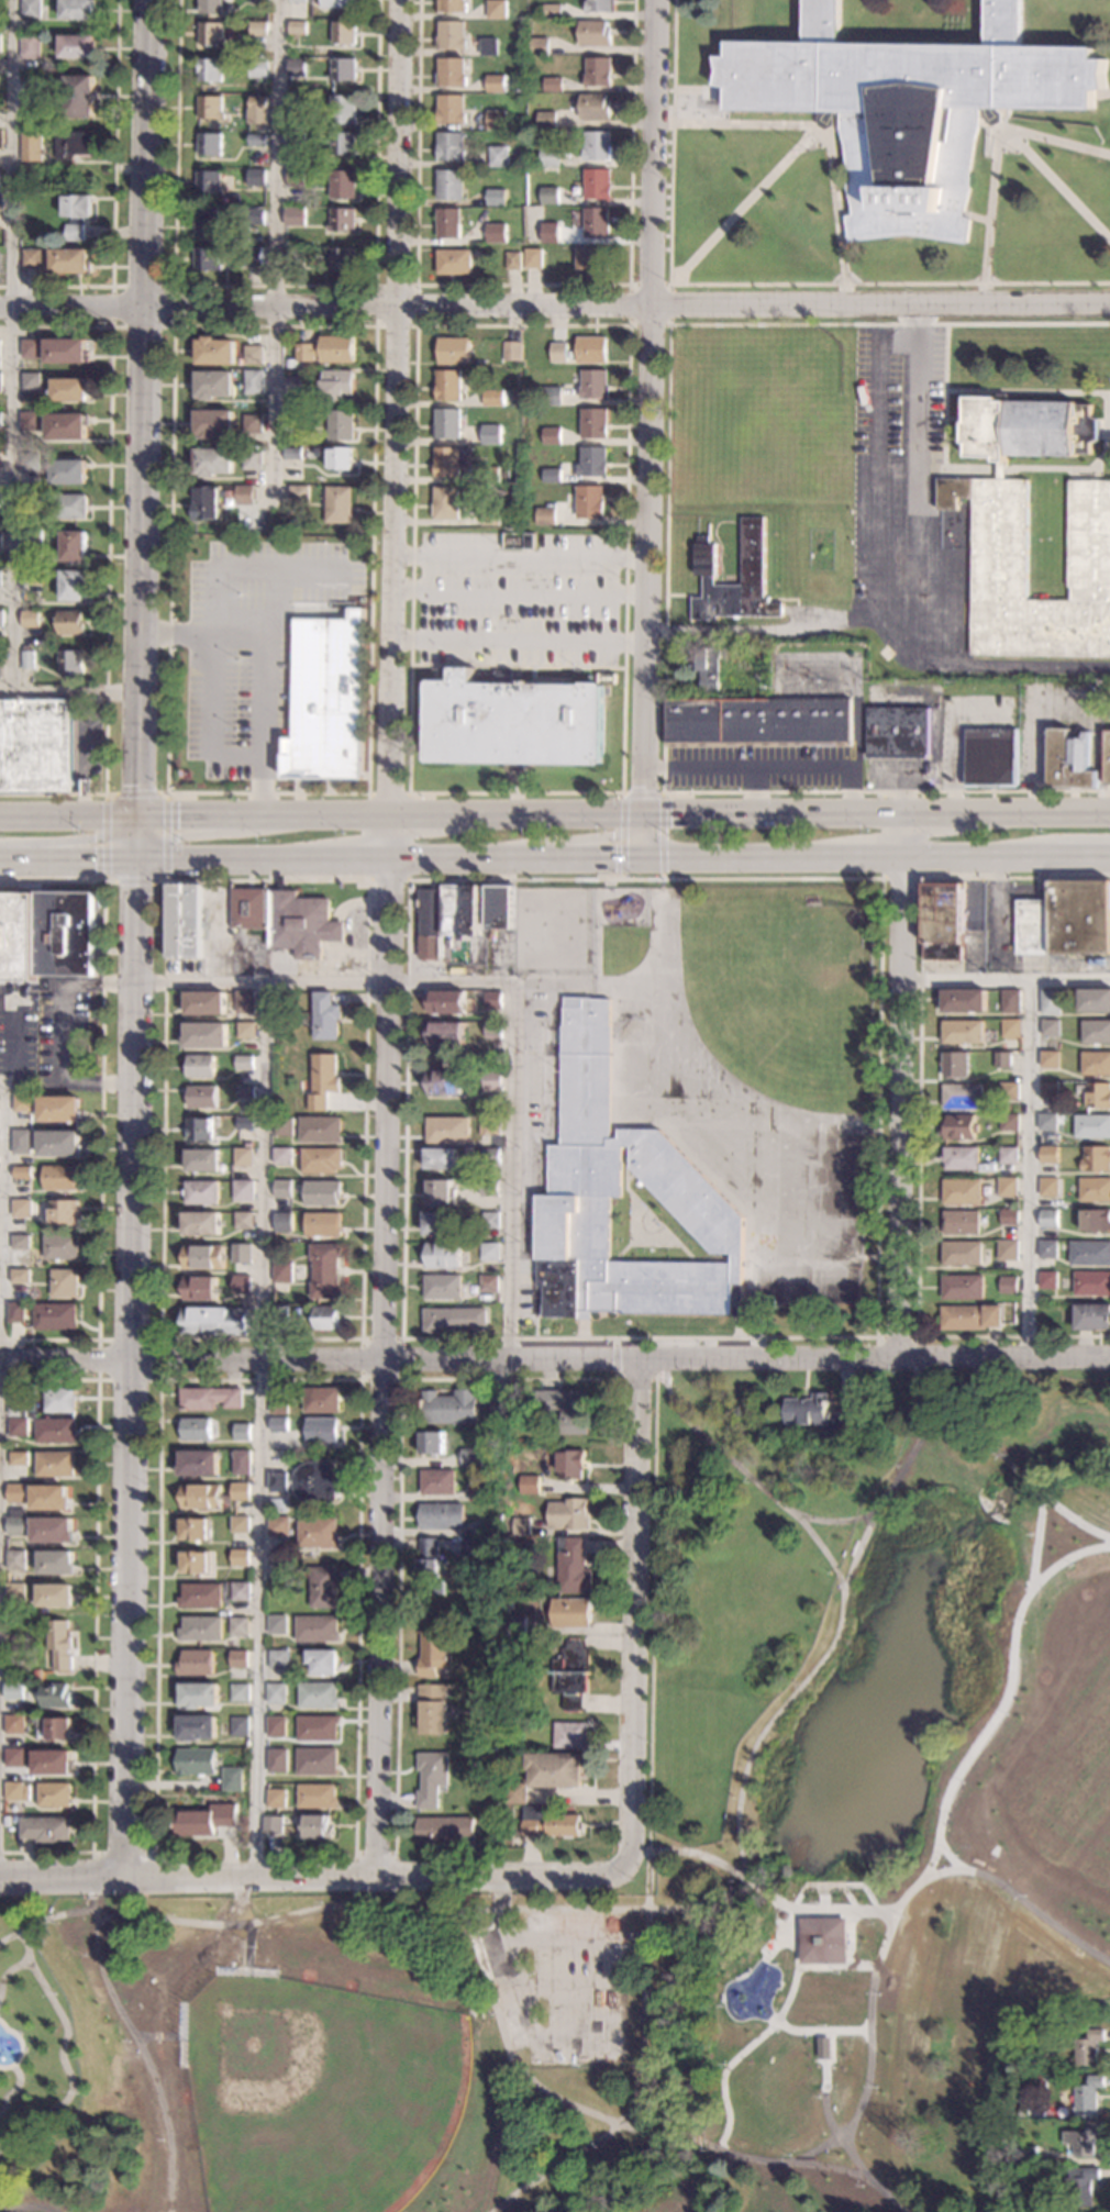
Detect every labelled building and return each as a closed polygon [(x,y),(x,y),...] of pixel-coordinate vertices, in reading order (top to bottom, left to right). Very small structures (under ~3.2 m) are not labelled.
[(21,19),(21,0),(40,0),(40,19),(21,19)] [(60,19),(60,0),(93,0),(93,20),(60,19)] [(199,13),(199,0),(223,0),(222,13),(199,13)] [(439,13),(439,0),(466,0),(466,2),(468,2),(468,13),(439,13)] [(508,19),(489,19),(489,0),(508,0),(508,19)] [(584,14),(584,0),(587,0),(614,0),(614,14),(584,14)] [(801,43),(802,0),(837,0),(836,44),(986,46),(987,0),(1020,0),(1020,46),(1095,47),(1095,59),(1106,59),(1102,75),(1106,89),(1094,91),(1094,96),(1094,110),(996,109),(1002,113),(1001,122),(994,127),(986,123),(986,113),(979,109),(979,125),(974,142),(969,173),(969,190),(964,214),(963,218),(970,219),(966,244),(907,235),(848,242),(845,216),(853,215),(852,212),(851,204),(846,189),(847,171),(844,144),(840,129),(840,112),(833,118),(833,126),(824,131),(818,126),(817,118),(823,112),(725,112),(725,91),(725,88),(714,86),(718,71),(714,57),(725,57),(726,42),(801,43)] [(560,19),(543,19),(543,5),(560,5),(560,19)] [(307,35),(289,34),(289,21),(307,21),(307,35)] [(607,27),(610,27),(610,45),(579,46),(579,21),(607,21),(607,27)] [(268,36),(251,36),(251,22),(268,22),(268,36)] [(357,44),(335,44),(335,22),(357,23),(357,44)] [(467,38),(468,38),(468,51),(464,51),(464,49),(439,49),(439,37),(440,37),(440,22),(467,22),(467,38)] [(223,40),(225,40),(225,45),(199,45),(199,23),(223,23),(223,40)] [(38,59),(21,58),(21,35),(38,35),(38,59)] [(93,58),(59,58),(59,36),(63,36),(93,36),(93,58)] [(499,56),(481,56),(481,38),(499,38),(499,56)] [(548,56),(530,56),(530,38),(548,38),(548,56)] [(358,81),(331,81),(331,76),(334,76),(334,59),(357,58),(358,81)] [(466,76),(467,76),(467,87),(445,87),(445,88),(437,88),(437,74),(440,74),(440,58),(466,58),(466,76)] [(611,87),(584,87),(584,75),(586,74),(586,58),(611,58),(611,87)] [(221,81),(199,81),(199,59),(222,59),(221,81)] [(268,78),(251,78),(251,59),(268,59),(268,78)] [(307,60),(306,77),(289,77),(289,59),(307,60)] [(92,118),(65,118),(64,76),(92,76),(92,118)] [(507,92),(488,92),(488,76),(507,76),(507,92)] [(562,92),(543,92),(543,79),(562,79),(562,92)] [(308,113),(290,112),(290,95),(304,96),(308,96),(308,113)] [(606,100),(609,100),(610,119),(579,119),(579,95),(606,95),(606,100)] [(357,124),(333,124),(333,96),(335,96),(357,96),(357,124)] [(465,112),(467,112),(467,123),(443,123),(443,125),(439,125),(440,96),(465,96),(465,112)] [(222,113),(225,113),(224,119),(198,119),(199,97),(222,97),(222,113)] [(267,109),(249,109),(251,97),(267,97),(267,109)] [(507,130),(488,130),(488,111),(507,111),(507,130)] [(556,129),(536,129),(536,112),(556,112),(556,129)] [(93,155),(76,155),(71,160),(57,160),(56,133),(93,132),(93,155)] [(43,162),(19,162),(19,133),(43,133),(43,162)] [(221,155),(198,155),(199,133),(221,134),(221,155)] [(307,148),(289,148),(289,133),(307,133),(307,148)] [(356,155),(330,155),(330,149),(333,149),(333,133),(357,133),(356,155)] [(464,151),(467,151),(466,162),(437,162),(439,133),(465,133),(464,151)] [(610,147),(612,147),(612,162),(604,162),(604,159),(588,159),(588,162),(581,162),(581,149),(584,149),(584,133),(610,133),(610,147)] [(267,135),(266,146),(249,146),(249,134),(267,135)] [(509,167),(490,167),(490,146),(509,146),(509,167)] [(559,167),(540,167),(540,148),(559,148),(559,167)] [(306,170),(306,186),(288,186),(288,169),(306,170)] [(221,188),(223,188),(223,193),(197,192),(198,170),(221,171),(221,188)] [(266,170),(266,186),(248,186),(248,170),(266,170)] [(357,199),(332,199),(333,170),(357,170),(357,199)] [(464,200),(437,200),(437,170),(464,170),(464,200)] [(610,200),(584,200),(584,170),(610,170),(610,200)] [(558,189),(558,204),(540,204),(540,188),(558,189)] [(507,205),(487,205),(487,190),(507,190),(507,205)] [(92,218),(82,218),(82,242),(66,242),(66,224),(70,224),(70,218),(65,218),(64,197),(92,197),(92,218)] [(306,209),(306,226),(286,226),(286,208),(306,209)] [(608,236),(584,236),(584,208),(608,208),(608,236)] [(265,224),(248,224),(248,209),(265,209),(265,224)] [(356,231),(329,231),(329,225),(332,225),(332,209),(356,209),(356,231)] [(460,238),(437,238),(437,209),(460,209),(460,238)] [(220,237),(196,237),(197,210),(220,210),(220,237)] [(507,243),(487,243),(487,224),(507,224),(507,243)] [(558,246),(541,246),(541,230),(558,230),(558,246)] [(264,267),(246,267),(246,247),(264,247),(264,267)] [(220,265),(223,266),(223,270),(196,270),(197,248),(220,248),(220,265)] [(304,266),(286,265),(286,248),(304,248),(304,266)] [(355,271),(329,271),(329,266),(332,266),(332,248),(355,248),(355,271)] [(89,274),(52,274),(52,249),(89,249),(89,274)] [(42,268),(23,268),(23,251),(42,251),(42,268)] [(471,275),(437,275),(437,251),(471,251),(471,275)] [(542,269),(524,269),(524,251),(542,251),(542,269)] [(609,275),(576,275),(576,251),(608,251),(609,275)] [(521,270),(506,270),(506,252),(521,252),(521,270)] [(353,363),(320,363),(320,357),(314,357),(314,362),(296,362),(296,344),(314,344),(314,346),(320,346),(320,336),(353,336),(353,363)] [(217,341),(235,341),(235,365),(198,365),(198,341),(204,341),(204,337),(217,337),(217,341)] [(606,364),(576,364),(576,337),(606,337),(606,364)] [(468,365),(437,365),(437,338),(468,338),(468,365)] [(40,358),(21,358),(21,340),(40,340),(40,358)] [(86,364),(46,364),(46,340),(86,340),(86,364)] [(520,362),(502,360),(502,342),(520,343),(521,343),(520,362)] [(566,363),(550,363),(550,343),(566,343),(566,363)] [(263,365),(244,365),(245,346),(264,346),(263,365)] [(264,394),(244,394),(244,370),(263,370),(264,394)] [(353,396),(344,396),(344,402),(321,402),(321,381),(323,381),(323,370),(353,370),(353,396)] [(607,386),(608,386),(609,398),(578,399),(578,388),(580,388),(580,370),(607,370),(607,386)] [(233,397),(215,397),(215,400),(203,400),(203,397),(197,397),(197,373),(233,371),(233,397)] [(460,400),(436,400),(436,371),(460,371),(460,400)] [(40,391),(22,391),(22,374),(40,374),(40,391)] [(301,393),(285,393),(285,377),(301,377),(301,393)] [(88,401),(54,401),(54,397),(49,397),(49,391),(54,391),(54,379),(88,379),(88,401)] [(560,405),(541,405),(541,387),(560,387),(560,405)] [(503,405),(484,405),(484,390),(503,390),(503,405)] [(997,462),(995,462),(995,458),(967,457),(967,443),(964,443),(964,422),(967,423),(967,398),(998,398),(998,394),(1008,394),(1008,401),(1076,402),(1076,405),(1091,405),(1091,416),(1098,420),(1098,441),(1090,444),(1090,455),(1076,454),(1076,457),(1006,456),(1006,463),(1004,463),(997,462)] [(303,408),(303,422),(285,421),(286,407),(303,408)] [(459,440),(433,440),(433,424),(435,424),(435,409),(459,410),(459,440)] [(607,438),(580,438),(580,409),(606,409),(607,438)] [(353,441),(329,441),(329,410),(352,411),(354,411),(353,441)] [(233,436),(217,436),(217,438),(203,438),(203,436),(197,436),(197,411),(233,411),(233,436)] [(38,431),(20,431),(20,412),(38,412),(38,431)] [(91,426),(87,426),(87,440),(47,441),(47,415),(90,414),(91,426)] [(260,435),(242,435),(242,415),(262,415),(260,435)] [(500,444),(481,444),(481,425),(500,425),(500,444)] [(559,444),(542,444),(542,429),(559,429),(559,444)] [(301,459),(284,459),(284,447),(301,447),(301,459)] [(351,469),(330,469),(330,447),(352,447),(351,469)] [(606,462),(607,462),(607,479),(601,479),(601,477),(576,478),(576,465),(579,465),(579,447),(606,447),(606,462)] [(469,458),(459,458),(459,477),(434,477),(434,448),(469,448),(469,458)] [(233,475),(217,475),(217,477),(202,478),(202,475),(196,475),(196,449),(233,449),(233,475)] [(263,470),(243,470),(243,449),(258,449),(263,449),(263,470)] [(87,485),(52,485),(52,460),(86,460),(87,485)] [(499,483),(480,483),(480,467),(499,467),(499,483)] [(559,482),(542,482),(542,469),(559,469),(559,482)] [(1101,481),(1109,481),(1109,657),(969,655),(972,498),(957,498),(957,510),(936,510),(936,479),(997,479),(1004,479),(1028,479),(1026,600),(1070,600),(1070,587),(1067,587),(1069,480),(1092,480),(1092,476),(1101,476),(1101,481)] [(254,505),(236,505),(236,486),(254,486),(254,505)] [(308,503),(289,503),(289,486),(290,486),(308,486),(308,503)] [(602,499),(603,499),(603,521),(600,521),(600,519),(576,519),(576,486),(602,486),(602,499)] [(221,519),(218,519),(218,521),(193,521),(193,502),(197,502),(197,487),(221,487),(221,519)] [(352,523),(325,523),(326,487),(352,487),(352,523)] [(458,520),(433,520),(433,487),(458,487),(458,520)] [(40,503),(22,503),(22,491),(40,491),(40,503)] [(86,519),(55,519),(55,496),(86,496),(86,519)] [(555,525),(535,525),(535,509),(555,508),(555,525)] [(764,518),(764,598),(767,598),(767,603),(781,603),(781,616),(715,616),(715,620),(691,620),(691,598),(702,598),(702,576),(696,576),(696,544),(697,544),(697,536),(709,536),(709,544),(715,544),(715,576),(713,576),(713,586),(741,586),(741,518),(764,518)] [(87,562),(63,562),(63,532),(87,532),(87,562)] [(85,600),(62,601),(62,571),(85,571),(85,600)] [(360,779),(280,778),(281,736),(291,736),(293,618),(349,619),(349,608),(364,608),(360,779)] [(40,627),(21,627),(21,611),(38,611),(40,627)] [(82,621),(85,621),(85,634),(58,634),(57,612),(82,612),(82,621)] [(720,647),(720,658),(718,658),(718,692),(699,692),(699,670),(689,670),(689,647),(720,647)] [(34,668),(22,669),(22,652),(34,652),(34,668)] [(84,674),(59,674),(59,652),(84,652),(84,674)] [(474,668),(473,683),(523,683),(523,681),(531,681),(531,685),(584,685),(584,682),(602,683),(604,686),(603,763),(601,765),(430,763),(428,760),(429,683),(431,681),(452,681),(452,668),(474,668)] [(851,743),(667,744),(667,700),(851,700),(851,743)] [(90,792),(0,793),(0,701),(71,701),(71,780),(89,780),(90,792)] [(929,760),(866,759),(866,708),(929,708),(929,760)] [(1068,763),(1070,763),(1070,740),(1083,740),(1083,732),(1089,732),(1089,771),(1097,771),(1097,788),(1048,787),(1048,729),(1068,730),(1068,763)] [(1015,786),(966,786),(966,730),(1015,730),(1015,786)] [(1048,881),(1109,881),(1109,953),(1017,954),(1017,901),(1048,901),(1048,881)] [(962,960),(923,959),(924,883),(963,883),(962,960)] [(201,958),(168,958),(169,885),(202,885),(201,958)] [(478,935),(441,935),(441,959),(418,958),(419,936),(418,936),(418,890),(445,890),(445,885),(479,886),(478,935)] [(513,929),(487,929),(487,887),(513,887),(513,929)] [(265,930),(233,929),(233,889),(266,890),(265,930)] [(297,898),(329,899),(329,922),(343,922),(343,942),(321,942),(321,960),(295,959),(296,948),(269,948),(270,890),(297,891),(297,898)] [(37,981),(0,981),(0,893),(38,893),(38,892),(96,892),(95,977),(37,976),(37,981)] [(1079,990),(1109,989),(1109,1012),(1079,1012),(1079,990)] [(986,1011),(937,1011),(937,1001),(943,1001),(943,990),(986,990),(986,1011)] [(1020,990),(1020,1013),(1001,1013),(1001,990),(1020,990)] [(1059,1015),(1041,1015),(1041,997),(1041,990),(1058,990),(1059,1015)] [(254,1013),(235,1013),(235,991),(254,991),(254,1013)] [(464,1013),(428,1014),(426,992),(463,991),(464,1013)] [(224,1015),(186,1015),(186,992),(224,992),(224,1015)] [(332,1005),(341,1005),(341,1020),(337,1020),(337,1040),(313,1041),(313,992),(332,992),(332,1005)] [(500,1009),(485,1009),(485,992),(500,992),(500,1009)] [(589,999),(595,999),(609,999),(608,1026),(610,1026),(609,1138),(617,1138),(617,1130),(657,1130),(743,1218),(741,1303),(741,1316),(736,1316),(732,1316),(732,1314),(590,1312),(589,1320),(581,1320),(576,1320),(577,1318),(542,1318),(542,1286),(536,1286),(537,1197),(546,1197),(547,1146),(558,1146),(559,1026),(562,1026),(562,998),(589,998),(589,999)] [(1020,1020),(1020,1038),(1015,1038),(1015,1041),(1006,1041),(1006,1038),(1001,1038),(1001,1020),(1020,1020)] [(1058,1036),(1041,1036),(1041,1020),(1058,1020),(1058,1036)] [(983,1044),(943,1044),(943,1021),(983,1021),(983,1044)] [(1081,1021),(1109,1021),(1109,1044),(1083,1044),(1081,1021)] [(255,1040),(237,1038),(237,1023),(255,1023),(255,1040)] [(463,1045),(428,1045),(426,1023),(463,1023),(463,1045)] [(500,1038),(485,1038),(485,1023),(500,1023),(500,1038)] [(226,1048),(184,1048),(184,1037),(186,1037),(186,1024),(226,1024),(226,1048)] [(1058,1068),(1041,1068),(1041,1052),(1058,1052),(1058,1068)] [(1081,1053),(1109,1052),(1109,1075),(1083,1076),(1081,1053)] [(968,1076),(943,1077),(943,1066),(941,1066),(941,1060),(943,1060),(943,1053),(968,1053),(968,1076)] [(1011,1068),(995,1068),(995,1053),(1010,1053),(1011,1068)] [(336,1078),(340,1078),(340,1092),(326,1092),(326,1111),(307,1111),(307,1094),(317,1094),(317,1092),(312,1092),(312,1054),(335,1054),(336,1078)] [(213,1078),(186,1078),(186,1055),(213,1055),(213,1078)] [(253,1057),(253,1070),(235,1070),(235,1056),(253,1057)] [(459,1094),(426,1094),(426,1071),(459,1071),(459,1094)] [(500,1091),(482,1091),(482,1071),(501,1071),(500,1091)] [(1019,1099),(1000,1099),(1000,1083),(1019,1083),(1019,1099)] [(1057,1099),(1041,1099),(1041,1083),(1057,1083),(1057,1099)] [(1087,1083),(1109,1083),(1109,1091),(1109,1108),(1087,1108),(1087,1083)] [(983,1109),(943,1109),(943,1085),(983,1085),(983,1109)] [(254,1099),(236,1099),(236,1086),(254,1086),(254,1099)] [(214,1108),(187,1108),(187,1087),(215,1087),(214,1108)] [(79,1112),(82,1112),(82,1121),(38,1121),(37,1096),(79,1096),(79,1112)] [(1019,1131),(1000,1131),(1000,1114),(1019,1114),(1019,1131)] [(1057,1131),(1039,1131),(1039,1114),(1057,1114),(1057,1131)] [(975,1138),(944,1140),(944,1136),(937,1136),(937,1124),(945,1124),(945,1115),(975,1115),(975,1138)] [(1076,1115),(1109,1115),(1109,1137),(1076,1138),(1076,1115)] [(341,1142),(299,1142),(299,1116),(341,1116),(341,1142)] [(210,1142),(186,1142),(186,1118),(210,1118),(210,1142)] [(254,1131),(235,1131),(235,1118),(254,1118),(254,1131)] [(290,1136),(273,1136),(273,1118),(291,1118),(290,1136)] [(467,1143),(425,1143),(425,1118),(467,1118),(467,1143)] [(30,1145),(32,1145),(32,1155),(11,1155),(11,1130),(30,1130),(30,1145)] [(78,1145),(81,1145),(81,1155),(37,1156),(37,1131),(77,1130),(78,1145)] [(978,1169),(945,1170),(945,1163),(943,1163),(943,1148),(978,1147),(978,1169)] [(1017,1164),(999,1164),(999,1147),(1017,1147),(1017,1164)] [(1057,1147),(1057,1163),(1041,1163),(1040,1147),(1057,1147)] [(1109,1163),(1109,1170),(1081,1171),(1081,1160),(1084,1160),(1084,1147),(1109,1147),(1109,1153),(1109,1163)] [(252,1167),(233,1166),(233,1148),(252,1148),(252,1167)] [(290,1165),(273,1165),(273,1148),(290,1148),(290,1165)] [(219,1172),(186,1172),(186,1149),(210,1149),(219,1149),(219,1172)] [(341,1168),(335,1168),(335,1172),(302,1172),(302,1149),(341,1149),(341,1168)] [(455,1169),(425,1169),(425,1149),(455,1149),(455,1169)] [(75,1178),(77,1178),(77,1190),(42,1190),(42,1166),(75,1166),(75,1178)] [(31,1179),(13,1179),(13,1167),(31,1167),(31,1179)] [(1017,1197),(998,1197),(998,1178),(1017,1178),(1017,1197)] [(1057,1197),(1040,1197),(1040,1178),(1057,1178),(1057,1197)] [(1079,1178),(1109,1178),(1109,1201),(1079,1201),(1079,1178)] [(980,1204),(942,1204),(942,1179),(980,1179),(980,1204)] [(290,1198),(274,1198),(274,1180),(290,1180),(290,1198)] [(342,1200),(337,1200),(337,1205),(304,1205),(304,1180),(342,1180),(342,1200)] [(451,1205),(429,1205),(429,1180),(451,1180),(451,1205)] [(217,1181),(217,1204),(185,1204),(185,1181),(217,1181)] [(253,1201),(233,1201),(233,1181),(234,1181),(253,1181),(253,1201)] [(31,1218),(11,1218),(11,1200),(31,1200),(31,1218)] [(77,1225),(47,1225),(47,1201),(77,1200),(77,1225)] [(1017,1210),(1017,1225),(999,1225),(1000,1209),(1017,1210)] [(1057,1227),(1040,1227),(1040,1210),(1056,1210),(1057,1227)] [(1081,1211),(1109,1210),(1109,1222),(1109,1232),(1081,1232),(1081,1211)] [(219,1235),(182,1235),(182,1212),(219,1213),(219,1235)] [(253,1213),(253,1230),(234,1230),(234,1212),(253,1213)] [(342,1236),(306,1237),(304,1213),(341,1212),(342,1236)] [(978,1234),(942,1234),(942,1212),(978,1212),(978,1234)] [(291,1232),(274,1232),(274,1213),(288,1213),(291,1213),(291,1232)] [(447,1235),(424,1235),(425,1213),(447,1213),(447,1235)] [(499,1227),(482,1229),(482,1213),(498,1213),(499,1227)] [(77,1259),(43,1259),(43,1235),(77,1234),(77,1259)] [(29,1249),(12,1249),(12,1236),(29,1235),(29,1249)] [(1017,1261),(997,1261),(997,1241),(1017,1241),(1017,1261)] [(1056,1258),(1037,1258),(1037,1241),(1056,1241),(1056,1258)] [(980,1265),(942,1266),(941,1243),(980,1242),(980,1265)] [(1069,1242),(1109,1242),(1109,1266),(1069,1265),(1069,1242)] [(341,1257),(337,1257),(338,1287),(341,1287),(341,1299),(310,1299),(310,1282),(312,1282),(312,1260),(310,1260),(310,1244),(341,1244),(341,1257)] [(459,1244),(460,1268),(426,1268),(426,1244),(459,1244)] [(498,1260),(480,1260),(480,1244),(498,1244),(498,1260)] [(222,1270),(182,1270),(182,1245),(222,1245),(222,1270)] [(252,1264),(232,1263),(232,1245),(247,1245),(252,1245),(252,1264)] [(291,1282),(273,1282),(273,1263),(291,1263),(291,1282)] [(76,1297),(51,1297),(51,1269),(76,1269),(76,1297)] [(29,1283),(10,1283),(10,1270),(29,1270),(29,1283)] [(1073,1271),(1109,1272),(1109,1297),(1073,1296),(1073,1271)] [(1055,1289),(1037,1289),(1037,1272),(1055,1272),(1055,1289)] [(249,1294),(232,1294),(232,1276),(249,1276),(249,1294)] [(460,1299),(424,1299),(424,1276),(460,1276),(460,1299)] [(498,1293),(480,1293),(480,1276),(498,1276),(498,1293)] [(983,1299),(941,1300),(941,1276),(981,1276),(983,1299)] [(215,1300),(181,1299),(181,1277),(215,1278),(215,1300)] [(1015,1293),(999,1293),(999,1277),(1015,1277),(1015,1293)] [(24,1324),(9,1324),(9,1303),(24,1303),(24,1324)] [(75,1330),(34,1330),(34,1304),(75,1304),(75,1330)] [(1074,1304),(1109,1304),(1109,1330),(1097,1330),(1097,1331),(1074,1331),(1074,1304)] [(1001,1327),(986,1327),(986,1330),(940,1330),(940,1307),(1001,1305),(1001,1327)] [(287,1325),(269,1324),(269,1307),(287,1307),(287,1325)] [(337,1314),(340,1314),(340,1327),(338,1327),(338,1330),(314,1330),(314,1307),(337,1307),(337,1314)] [(247,1336),(180,1335),(180,1309),(248,1310),(247,1336)] [(487,1330),(464,1330),(464,1333),(423,1334),(423,1309),(487,1309),(487,1330)] [(74,1412),(45,1412),(45,1389),(74,1389),(74,1412)] [(241,1409),(223,1409),(223,1403),(214,1403),(214,1411),(179,1411),(179,1389),(241,1389),(241,1409)] [(340,1412),(304,1413),(303,1390),(340,1389),(340,1412)] [(480,1405),(478,1405),(478,1423),(425,1423),(425,1399),(423,1399),(423,1390),(440,1390),(440,1396),(456,1396),(456,1390),(480,1389),(480,1405)] [(584,1392),(586,1392),(586,1412),(589,1412),(589,1434),(560,1434),(560,1410),(535,1410),(535,1391),(584,1391),(584,1392)] [(828,1411),(831,1411),(831,1413),(839,1413),(839,1410),(858,1410),(858,1429),(840,1429),(840,1430),(830,1430),(830,1424),(784,1425),(784,1399),(812,1399),(812,1393),(828,1393),(828,1411)] [(21,1416),(9,1416),(9,1398),(21,1398),(21,1416)] [(287,1414),(269,1414),(269,1398),(287,1398),(287,1414)] [(490,1417),(501,1417),(501,1404),(489,1405),(490,1417)] [(287,1432),(269,1432),(269,1418),(287,1418),(287,1432)] [(27,1436),(10,1437),(10,1419),(27,1419),(27,1436)] [(209,1440),(181,1441),(181,1419),(209,1419),(209,1440)] [(338,1444),(307,1443),(307,1419),(338,1419),(338,1444)] [(75,1443),(36,1443),(36,1420),(75,1420),(75,1443)] [(249,1424),(249,1441),(233,1441),(234,1424),(249,1424)] [(446,1453),(423,1453),(423,1432),(446,1432),(446,1453)] [(249,1475),(232,1475),(232,1450),(249,1450),(249,1475)] [(585,1469),(582,1469),(582,1478),(558,1478),(558,1450),(585,1450),(585,1469)] [(217,1476),(177,1476),(177,1466),(179,1466),(179,1452),(217,1452),(217,1476)] [(27,1466),(10,1466),(10,1453),(27,1453),(27,1466)] [(74,1477),(36,1477),(36,1453),(74,1453),(74,1477)] [(336,1466),(336,1470),(340,1482),(338,1488),(335,1493),(336,1497),(337,1500),(333,1502),(313,1503),(304,1501),(299,1498),(293,1490),(291,1483),(293,1475),(297,1469),(303,1464),(311,1463),(331,1463),(336,1466)] [(456,1493),(422,1493),(422,1469),(456,1469),(456,1493)] [(287,1492),(268,1492),(269,1472),(270,1472),(287,1474),(287,1492)] [(540,1493),(521,1493),(521,1475),(540,1475),(540,1493)] [(248,1500),(231,1500),(231,1483),(248,1483),(248,1500)] [(26,1503),(8,1503),(8,1486),(26,1486),(26,1503)] [(66,1498),(68,1498),(68,1510),(32,1510),(32,1486),(66,1486),(66,1498)] [(219,1509),(179,1509),(179,1486),(219,1486),(219,1509)] [(470,1501),(479,1501),(479,1486),(469,1486),(470,1501)] [(588,1529),(547,1529),(547,1502),(566,1502),(566,1499),(588,1499),(588,1529)] [(420,1503),(465,1503),(466,1527),(420,1527),(420,1503)] [(27,1535),(8,1536),(7,1518),(11,1518),(11,1510),(26,1509),(27,1535)] [(247,1533),(230,1533),(230,1516),(247,1516),(247,1533)] [(288,1536),(267,1536),(267,1518),(288,1518),(288,1536)] [(71,1532),(74,1532),(74,1543),(32,1543),(32,1519),(71,1519),(71,1532)] [(208,1541),(178,1541),(178,1519),(208,1519),(208,1541)] [(336,1535),(338,1535),(338,1547),(298,1547),(298,1519),(336,1519),(336,1535)] [(529,1535),(512,1535),(512,1519),(529,1519),(529,1535)] [(585,1569),(591,1569),(591,1592),(557,1592),(557,1537),(585,1537),(585,1569)] [(437,1538),(437,1582),(443,1582),(443,1594),(430,1594),(430,1583),(418,1583),(418,1560),(419,1560),(419,1538),(437,1538)] [(481,1557),(462,1557),(462,1538),(481,1538),(481,1557)] [(25,1570),(7,1570),(7,1550),(25,1550),(25,1570)] [(247,1566),(230,1567),(230,1550),(247,1550),(247,1566)] [(73,1565),(75,1565),(75,1575),(40,1575),(40,1552),(73,1552),(73,1565)] [(207,1574),(179,1574),(179,1553),(207,1553),(207,1574)] [(336,1608),(310,1608),(310,1568),(336,1567),(336,1608)] [(248,1601),(230,1601),(230,1583),(248,1582),(248,1601)] [(24,1604),(7,1604),(7,1585),(24,1585),(24,1604)] [(219,1608),(176,1608),(176,1598),(179,1598),(179,1585),(219,1585),(219,1608)] [(73,1607),(38,1607),(38,1586),(73,1586),(73,1607)] [(591,1626),(552,1626),(552,1598),(591,1598),(591,1626)] [(285,1634),(266,1634),(266,1616),(285,1615),(285,1634)] [(525,1635),(507,1635),(507,1615),(525,1615),(525,1635)] [(219,1641),(176,1641),(177,1629),(180,1629),(180,1616),(220,1618),(219,1641)] [(336,1642),(295,1642),(295,1618),(336,1616),(336,1642)] [(246,1636),(227,1636),(227,1618),(246,1618),(246,1636)] [(68,1631),(71,1631),(71,1670),(54,1671),(54,1650),(48,1650),(47,1622),(68,1621),(68,1631)] [(422,1633),(451,1632),(451,1666),(439,1666),(440,1677),(420,1677),(420,1658),(422,1658),(422,1633)] [(585,1645),(589,1645),(589,1692),(582,1692),(582,1711),(563,1711),(563,1693),(551,1693),(551,1689),(553,1689),(553,1658),(557,1658),(557,1655),(560,1655),(560,1647),(566,1647),(566,1638),(585,1638),(585,1645)] [(211,1676),(175,1676),(175,1661),(180,1661),(180,1650),(211,1650),(211,1676)] [(245,1668),(227,1668),(227,1652),(245,1650),(245,1668)] [(336,1675),(311,1675),(311,1664),(307,1664),(307,1650),(336,1650),(336,1675)] [(286,1669),(268,1669),(267,1652),(286,1652),(286,1669)] [(23,1700),(4,1700),(4,1683),(23,1683),(23,1700)] [(67,1691),(70,1691),(70,1708),(42,1708),(42,1683),(67,1683),(67,1691)] [(215,1707),(200,1707),(200,1710),(188,1710),(188,1707),(178,1707),(178,1683),(215,1683),(215,1707)] [(284,1704),(265,1704),(265,1683),(284,1685),(284,1704)] [(336,1698),(338,1698),(338,1708),(297,1708),(297,1683),(336,1683),(336,1698)] [(246,1702),(229,1702),(229,1685),(246,1685),(246,1702)] [(446,1735),(421,1735),(421,1702),(418,1703),(418,1687),(446,1686),(446,1735)] [(24,1734),(5,1734),(4,1715),(23,1714),(24,1734)] [(246,1736),(227,1736),(227,1716),(246,1716),(246,1736)] [(338,1724),(335,1724),(335,1741),(296,1741),(296,1716),(338,1716),(338,1724)] [(214,1739),(198,1739),(198,1742),(177,1742),(177,1718),(214,1718),(214,1739)] [(284,1737),(265,1737),(265,1718),(284,1718),(284,1737)] [(70,1739),(47,1739),(47,1729),(38,1729),(38,1719),(70,1719),(70,1739)] [(586,1748),(553,1748),(553,1723),(587,1723),(586,1748)] [(23,1766),(5,1766),(5,1748),(23,1748),(23,1766)] [(213,1775),(176,1775),(175,1749),(213,1748),(213,1775)] [(335,1775),(295,1775),(295,1748),(335,1748),(335,1775)] [(286,1772),(266,1772),(266,1749),(285,1749),(286,1772)] [(70,1775),(33,1775),(33,1752),(70,1750),(70,1775)] [(417,1752),(448,1752),(448,1785),(440,1785),(440,1791),(442,1791),(442,1809),(417,1809),(417,1789),(421,1789),(421,1771),(417,1771),(417,1752)] [(581,1755),(585,1755),(585,1765),(581,1765),(581,1786),(530,1787),(530,1769),(526,1769),(525,1754),(581,1753),(581,1755)] [(240,1791),(221,1791),(221,1768),(240,1768),(240,1791)] [(23,1801),(5,1801),(5,1783),(23,1782),(23,1801)] [(70,1808),(60,1808),(60,1809),(52,1809),(52,1808),(37,1808),(37,1783),(70,1783),(70,1808)] [(334,1799),(337,1799),(337,1808),(297,1809),(297,1786),(334,1785),(334,1799)] [(524,1804),(503,1804),(503,1785),(524,1785),(524,1804)] [(284,1808),(265,1808),(266,1790),(285,1790),(284,1808)] [(235,1826),(213,1827),(213,1836),(175,1836),(175,1811),(209,1810),(209,1804),(235,1804),(235,1826)] [(548,1815),(579,1815),(579,1837),(545,1836),(545,1831),(537,1831),(537,1836),(521,1836),(522,1807),(548,1808),(548,1815)] [(329,1827),(334,1827),(334,1838),(301,1838),(301,1815),(329,1815),(329,1827)] [(281,1834),(262,1834),(262,1816),(281,1816),(281,1834)] [(475,1837),(452,1837),(452,1842),(419,1842),(418,1818),(475,1816),(475,1837)] [(70,1843),(36,1843),(36,1839),(20,1839),(20,1819),(70,1819),(70,1843)] [(847,1963),(802,1963),(802,1918),(847,1918),(847,1963)] [(1105,2042),(1098,2042),(1098,2066),(1076,2066),(1075,2039),(1089,2039),(1089,2030),(1105,2030),(1105,2042)] [(1103,2088),(1096,2088),(1096,2111),(1075,2112),(1075,2086),(1088,2086),(1088,2077),(1103,2076),(1103,2088)] [(1102,2134),(1095,2134),(1095,2158),(1073,2158),(1073,2145),(1063,2145),(1063,2132),(1087,2132),(1087,2123),(1102,2122),(1102,2134)] [(1038,2147),(1024,2147),(1024,2157),(1037,2157),(1038,2147)] [(1100,2180),(1092,2180),(1092,2207),(1070,2207),(1069,2192),(1062,2192),(1062,2178),(1069,2178),(1068,2169),(1100,2168),(1100,2180)]
